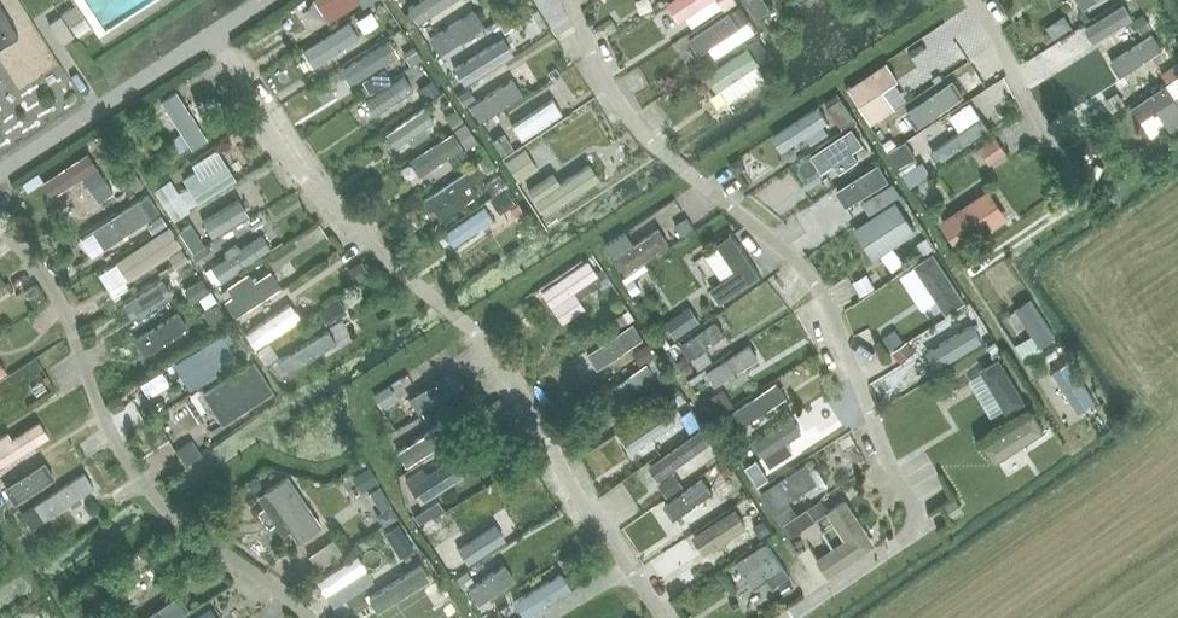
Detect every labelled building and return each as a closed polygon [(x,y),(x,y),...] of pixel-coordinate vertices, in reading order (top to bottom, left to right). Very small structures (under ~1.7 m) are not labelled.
[(408,8),(418,22),(448,0),(418,0),(408,8)] [(725,0),(664,0),(652,7),(667,34),(725,0)] [(764,0),(747,0),(759,18),(771,10),(764,0)] [(1084,9),(1098,0),(1077,0),(1084,9)] [(19,34),(0,5),(0,46),(19,34)] [(61,15),(77,42),(94,31),(77,5),(61,15)] [(476,10),(428,32),(436,50),(484,27),(476,10)] [(755,31),(748,16),(737,21),(733,11),(687,32),(699,58),(755,31)] [(1078,43),(1106,27),(1098,15),(1071,30),(1078,43)] [(1065,16),(1049,27),(1055,37),(1071,26),(1065,16)] [(347,19),(302,46),(311,61),(356,34),(347,19)] [(1142,36),(1104,60),(1114,77),(1152,53),(1142,36)] [(459,82),(506,58),(498,41),(451,65),(459,82)] [(371,67),(401,57),(396,42),(366,52),(371,67)] [(708,65),(724,97),(765,77),(748,45),(708,65)] [(868,120),(895,105),(883,86),(898,77),(887,58),(845,82),(868,120)] [(327,74),(331,89),(345,85),(341,70),(327,74)] [(488,73),(477,78),(484,94),(472,99),(478,113),(522,94),(514,76),(493,85),(488,73)] [(1177,113),(1177,73),(1133,101),(1140,112),(1136,115),(1147,133),(1177,113)] [(366,99),(379,116),(411,90),(398,74),(366,99)] [(915,121),(962,98),(953,81),(906,104),(915,121)] [(166,142),(203,131),(189,85),(152,96),(166,142)] [(1010,92),(990,97),(994,113),(1014,108),(1010,92)] [(519,138),(561,110),(551,95),(509,122),(519,138)] [(968,98),(946,113),(957,129),(929,148),(936,158),(971,134),(964,124),(979,114),(968,98)] [(819,171),(853,151),(849,143),(863,135),(856,123),(807,151),(819,171)] [(978,149),(990,165),(1007,154),(996,137),(978,149)] [(420,177),(451,161),(440,139),(409,156),(420,177)] [(505,161),(519,181),(538,168),(525,148),(505,161)] [(915,151),(898,161),(909,182),(926,173),(915,151)] [(880,160),(834,187),(844,204),(890,177),(880,160)] [(97,167),(82,177),(98,201),(113,191),(97,167)] [(154,190),(174,220),(190,210),(170,179),(154,190)] [(988,184),(938,217),(956,245),(1007,212),(988,184)] [(490,195),(442,229),(452,243),(500,209),(490,195)] [(147,224),(154,220),(141,197),(91,225),(102,245),(145,221),(147,224)] [(238,197),(201,219),(209,233),(246,212),(238,197)] [(851,228),(874,257),(915,227),(892,197),(851,228)] [(658,222),(631,240),(623,228),(603,241),(622,269),(668,238),(658,222)] [(170,224),(117,255),(129,275),(181,244),(170,224)] [(211,281),(269,248),(261,233),(203,266),(211,281)] [(721,303),(761,276),(732,233),(717,243),(736,271),(711,288),(721,303)] [(944,306),(958,299),(933,252),(902,268),(924,310),(941,302),(944,306)] [(537,290),(559,321),(584,303),(573,288),(596,271),(585,256),(537,290)] [(96,270),(107,288),(127,276),(116,258),(96,270)] [(159,264),(148,286),(169,296),(180,274),(159,264)] [(626,268),(628,283),(647,280),(645,265),(626,268)] [(270,267),(242,285),(234,271),(218,281),(236,309),(279,281),(270,267)] [(866,271),(850,276),(856,292),(871,286),(866,271)] [(246,344),(301,317),(293,300),(260,316),(254,305),(232,315),(246,344)] [(600,303),(584,312),(592,326),(608,316),(600,303)] [(687,357),(723,332),(713,318),(678,343),(687,357)] [(934,363),(981,341),(972,323),(925,344),(934,363)] [(637,324),(568,354),(577,374),(628,351),(625,343),(642,335),(637,324)] [(278,371),(335,342),(328,329),(271,358),(278,371)] [(1033,331),(1011,339),(1018,356),(1039,347),(1033,331)] [(649,339),(632,348),(642,365),(659,355),(649,339)] [(713,386),(758,361),(747,343),(703,368),(713,386)] [(996,352),(978,362),(1007,410),(1024,400),(996,352)] [(214,416),(269,396),(256,361),(201,382),(214,416)] [(408,394),(418,411),(386,429),(405,460),(437,441),(423,418),(444,406),(442,402),(467,387),(454,366),(408,394)] [(642,366),(613,380),(621,396),(650,382),(642,366)] [(1047,398),(1078,382),(1070,367),(1039,384),(1047,398)] [(735,434),(790,400),(776,377),(721,411),(735,434)] [(669,401),(624,428),(632,442),(677,414),(669,401)] [(1039,413),(984,441),(997,466),(1052,438),(1039,413)] [(48,433),(36,414),(0,436),(0,463),(48,433)] [(760,451),(766,463),(788,451),(782,440),(800,430),(792,415),(740,442),(748,457),(760,451)] [(647,480),(710,444),(701,429),(638,465),(647,480)] [(179,459),(200,453),(196,437),(175,443),(179,459)] [(763,488),(774,506),(820,477),(809,459),(763,488)] [(41,461),(5,481),(15,499),(51,480),(41,461)] [(84,470),(18,508),(28,525),(94,487),(84,470)] [(299,541),(321,526),(288,476),(265,492),(299,541)] [(701,476),(664,500),(679,524),(716,500),(701,476)] [(845,496),(826,510),(844,536),(816,556),(829,575),(877,541),(845,496)] [(252,548),(268,523),(238,502),(221,527),(252,548)] [(688,530),(698,552),(748,529),(738,507),(688,530)] [(477,542),(460,552),(467,563),(504,541),(489,514),(468,526),(477,542)] [(421,532),(439,528),(437,516),(418,519),(421,532)] [(309,555),(318,568),(342,552),(333,539),(309,555)] [(766,541),(721,569),(740,599),(785,571),(766,541)] [(503,562),(464,585),(473,600),(512,577),(503,562)] [(110,586),(118,601),(156,581),(148,566),(110,586)] [(302,579),(320,617),(343,617),(352,614),(330,566),(302,579)] [(521,614),(571,589),(561,570),(512,595),(521,614)] [(207,595),(175,617),(223,617),(207,595)]
